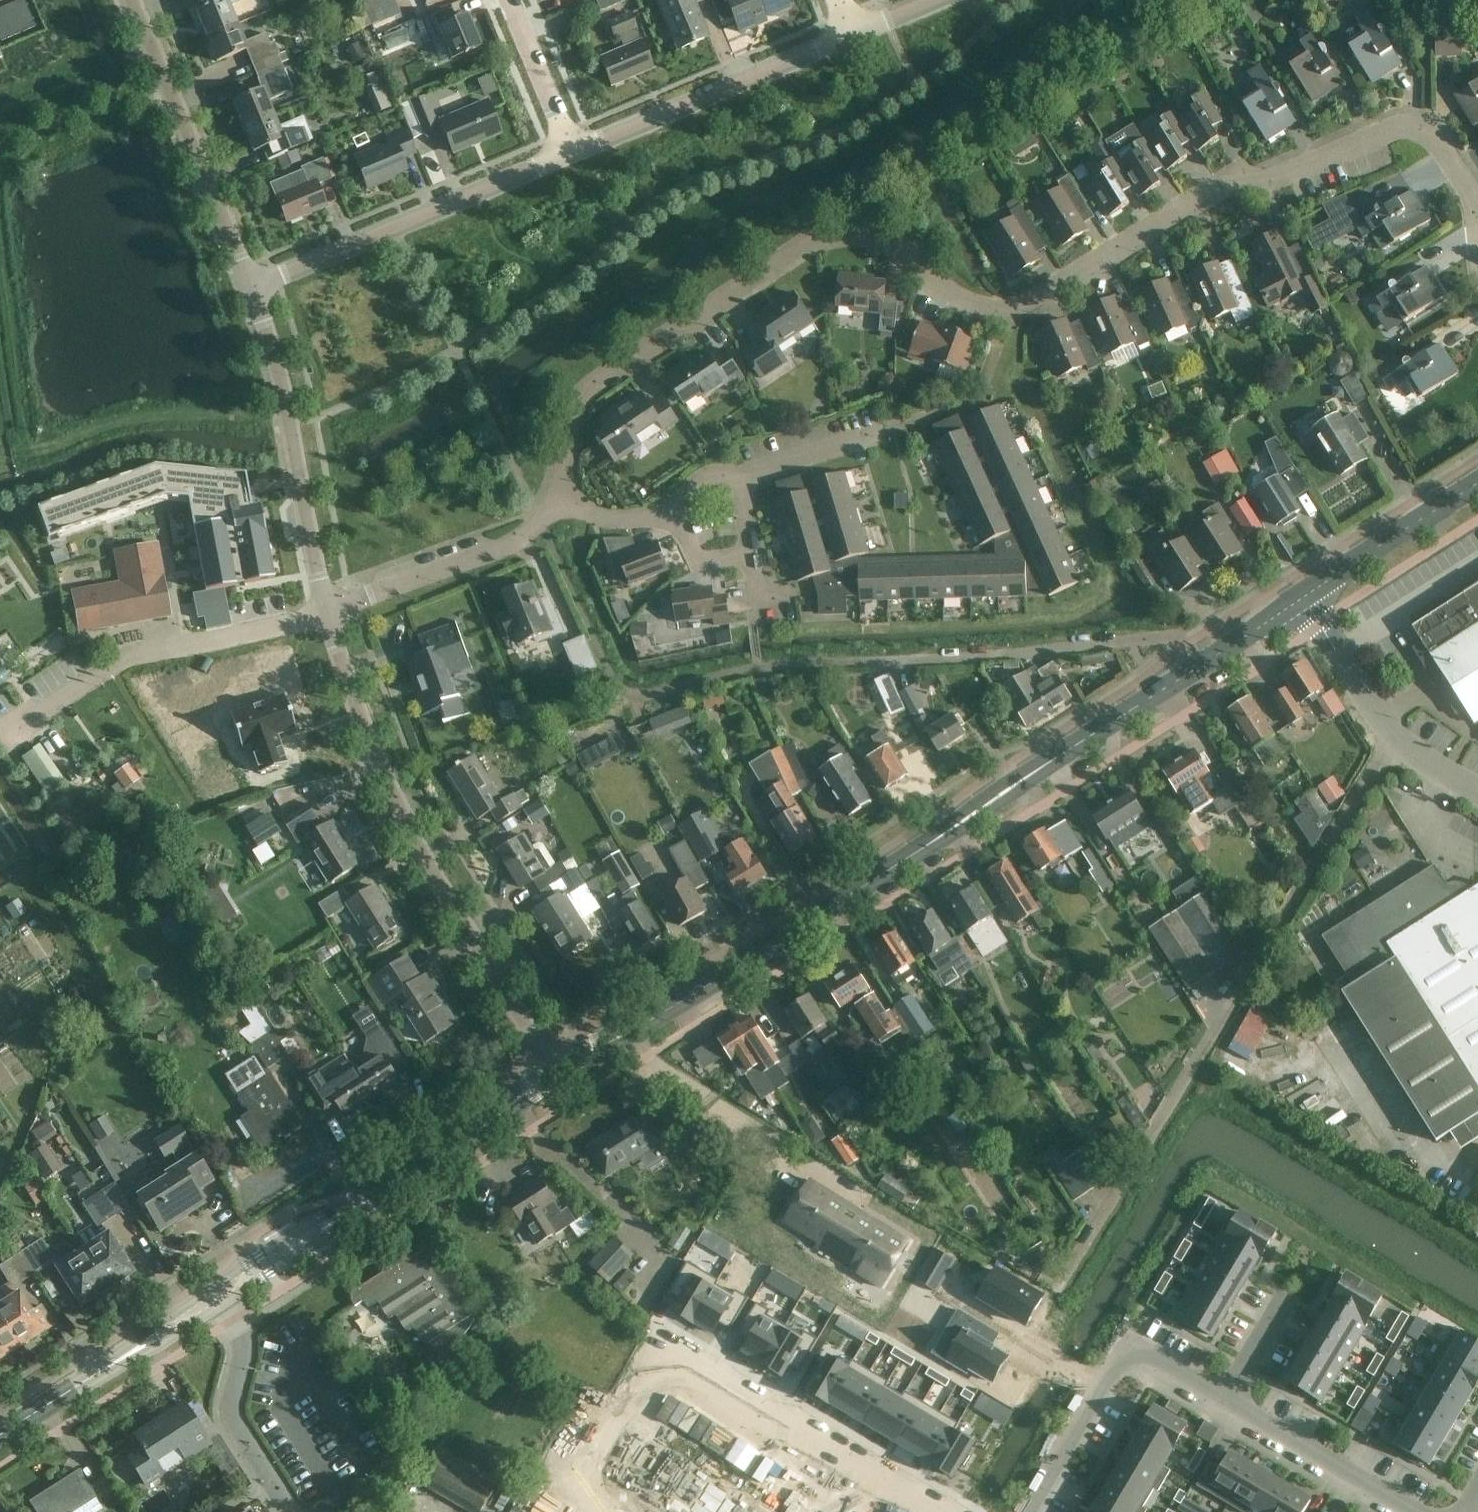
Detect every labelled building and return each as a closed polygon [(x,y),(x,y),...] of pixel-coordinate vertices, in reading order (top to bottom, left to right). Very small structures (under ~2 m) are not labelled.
[(0,9),(0,40),(0,41),(35,27),(24,0),(20,0),(0,9)] [(206,36),(237,23),(230,7),(242,2),(241,0),(225,0),(207,7),(206,6),(203,7),(203,9),(196,12),(206,36)] [(379,0),(368,0),(378,23),(387,19),(379,0)] [(625,1),(625,0),(597,0),(601,11),(625,1)] [(656,0),(677,50),(708,36),(694,4),(703,0),(656,0)] [(743,31),(757,25),(756,21),(787,8),(784,0),(711,0),(712,4),(720,22),(733,17),(739,32),(743,31)] [(452,8),(434,16),(418,23),(426,43),(443,36),(453,59),(468,53),(467,52),(480,46),(467,16),(457,20),(452,8)] [(1366,9),(1354,17),(1367,38),(1350,49),(1372,84),(1402,65),(1384,37),(1386,34),(1385,30),(1383,28),(1379,29),(1366,9)] [(365,11),(351,17),(357,31),(363,29),(371,25),(365,11)] [(627,15),(609,23),(615,37),(619,35),(624,48),(600,58),(611,86),(613,85),(612,83),(636,73),(637,75),(653,68),(641,42),(639,43),(627,15)] [(245,43),(237,23),(206,36),(216,62),(246,50),(255,72),(282,63),(290,60),(286,52),(280,55),(275,42),(270,44),(267,34),(245,43)] [(1320,47),(1320,48),(1307,28),(1296,35),(1309,56),(1291,68),(1313,102),(1343,84),(1325,56),(1325,55),(1327,52),(1326,49),(1323,47),(1320,47)] [(404,29),(382,38),(387,50),(409,42),(404,29)] [(1462,31),(1435,31),(1436,58),(1448,58),(1462,57),(1462,49),(1462,31)] [(361,42),(346,48),(352,64),(369,58),(363,43),(362,44),(361,42)] [(307,55),(297,59),(300,67),(310,63),(307,55)] [(233,101),(243,126),(273,114),(268,100),(292,90),(282,63),(255,72),(258,79),(262,89),(233,101)] [(363,65),(352,70),(356,77),(367,72),(363,65)] [(1274,86),(1273,87),(1261,68),(1251,75),(1264,96),(1245,108),(1267,141),(1297,122),(1278,94),(1279,94),(1281,91),(1280,88),(1277,86),(1274,86)] [(378,72),(360,79),(375,114),(393,107),(378,72)] [(476,81),(483,96),(495,90),(488,76),(476,81)] [(444,79),(413,91),(415,98),(446,86),(444,79)] [(1456,97),(1475,127),(1477,125),(1477,83),(1456,97)] [(1196,104),(1176,117),(1186,134),(1198,152),(1219,139),(1208,121),(1218,114),(1203,91),(1192,98),(1196,104)] [(425,97),(412,103),(425,134),(439,129),(425,97)] [(1077,98),(1068,104),(1074,114),(1083,108),(1077,98)] [(500,133),(487,101),(440,121),(453,153),(500,133)] [(414,139),(425,134),(412,103),(401,107),(414,139)] [(1164,125),(1145,137),(1160,160),(1167,172),(1188,159),(1177,140),(1186,134),(1176,117),(1172,111),(1160,118),(1164,125)] [(273,114),(243,126),(253,152),(282,140),(286,150),(313,139),(304,116),(279,126),(273,114)] [(415,153),(407,134),(405,129),(386,137),(389,143),(355,158),(360,170),(368,188),(384,182),(383,180),(406,170),(401,159),(415,153)] [(1087,183),(1098,200),(1109,217),(1130,204),(1118,186),(1129,179),(1119,163),(1102,136),(1089,144),(1106,171),(1087,183)] [(1119,163),(1129,179),(1140,198),(1161,185),(1150,166),(1160,160),(1145,137),(1133,144),(1138,152),(1119,163)] [(323,158),(301,168),(307,184),(292,190),(289,183),(284,180),(277,183),(275,188),(278,196),(277,197),(287,222),(326,206),(317,185),(332,179),(323,158)] [(1037,203),(1053,229),(1063,246),(1088,230),(1075,209),(1085,202),(1068,175),(1058,182),(1061,188),(1037,203)] [(1330,221),(1304,234),(1313,252),(1339,239),(1358,230),(1364,239),(1371,234),(1381,252),(1395,243),(1414,232),(1431,221),(1412,191),(1384,209),(1383,209),(1383,208),(1382,208),(1382,207),(1381,207),(1380,207),(1379,207),(1378,207),(1377,208),(1376,208),(1376,209),(1375,210),(1375,211),(1375,212),(1375,213),(1376,213),(1376,214),(1362,223),(1349,202),(1345,195),(1321,205),(1327,215),(1330,221)] [(1006,205),(1011,212),(1010,212),(1014,218),(989,233),(1016,275),(1040,260),(1027,239),(1038,232),(1017,198),(1006,205)] [(1256,282),(1265,300),(1269,307),(1300,291),(1313,316),(1331,307),(1305,258),(1294,264),(1278,232),(1252,245),(1268,276),(1256,282)] [(1191,275),(1200,293),(1212,319),(1232,310),(1237,323),(1255,314),(1240,280),(1228,285),(1218,263),(1191,275)] [(1390,290),(1370,303),(1378,315),(1398,303),(1409,320),(1444,297),(1426,268),(1398,286),(1397,285),(1394,283),(1391,284),(1389,287),(1390,290)] [(892,338),(893,333),(894,333),(898,304),(884,302),(886,283),(860,280),(861,277),(840,275),(837,306),(867,309),(867,312),(881,314),(880,332),(882,332),(882,337),(892,338)] [(1201,326),(1197,316),(1188,297),(1177,303),(1167,280),(1140,292),(1161,338),(1188,325),(1191,331),(1201,326)] [(1356,290),(1345,297),(1351,307),(1362,300),(1356,290)] [(767,339),(745,354),(762,379),(787,362),(777,347),(814,323),(794,294),(754,320),(767,339)] [(1150,343),(1145,333),(1137,315),(1126,320),(1115,297),(1089,309),(1110,356),(1136,343),(1139,348),(1150,343)] [(1089,371),(1101,366),(1088,337),(1076,342),(1066,320),(1039,332),(1060,377),(1086,365),(1089,371)] [(965,354),(972,337),(945,327),(943,334),(935,331),(936,330),(921,324),(909,356),(924,362),(927,354),(934,357),(933,361),(964,372),(970,356),(965,354)] [(1403,363),(1404,367),(1384,380),(1391,392),(1412,379),(1423,397),(1459,374),(1440,344),(1412,362),(1411,362),(1409,360),(1405,361),(1403,363)] [(726,384),(729,388),(743,379),(724,349),(711,358),(706,352),(668,377),(686,404),(701,394),(704,399),(726,384)] [(1328,362),(1328,365),(1328,368),(1329,370),(1330,372),(1331,374),(1334,376),(1336,377),(1339,378),(1342,378),(1345,377),(1347,375),(1350,374),(1351,372),(1352,370),(1353,367),(1353,365),(1353,362),(1352,359),(1350,356),(1348,355),(1345,353),(1343,353),(1340,352),(1338,353),(1335,353),(1333,355),(1331,357),(1329,359),(1328,362)] [(1376,367),(1365,374),(1371,383),(1382,375),(1376,367)] [(882,380),(875,391),(888,399),(895,388),(882,380)] [(641,445),(665,429),(677,421),(664,401),(652,409),(642,394),(607,417),(607,418),(603,421),(608,428),(598,435),(616,462),(641,445)] [(775,501),(799,582),(818,576),(820,583),(821,614),(846,614),(845,596),(860,595),(860,602),(1027,597),(1027,588),(1046,587),(1050,596),(1081,582),(1000,406),(969,420),(969,421),(961,424),(958,417),(935,427),(941,441),(934,445),(980,546),(997,538),(997,557),(851,561),(850,559),(870,553),(845,472),(813,482),(813,483),(805,485),(803,477),(778,484),(783,499),(775,501)] [(1316,436),(1341,476),(1367,460),(1358,445),(1368,438),(1353,414),(1343,421),(1342,420),(1316,436)] [(1254,428),(1234,438),(1244,460),(1265,452),(1254,428)] [(1283,449),(1271,456),(1276,465),(1288,458),(1283,449)] [(1227,450),(1203,464),(1216,487),(1240,473),(1227,450)] [(1295,468),(1257,492),(1278,524),(1282,521),(1284,525),(1297,516),(1295,513),(1299,511),(1293,501),(1289,496),(1306,485),(1295,468)] [(165,470),(39,493),(45,526),(177,500),(199,508),(210,583),(276,570),(263,511),(254,513),(248,486),(177,469),(176,469),(165,470)] [(1245,499),(1230,509),(1247,537),(1263,528),(1245,499)] [(1190,538),(1206,563),(1216,557),(1221,565),(1243,551),(1227,526),(1231,524),(1219,505),(1204,514),(1211,525),(1190,538)] [(604,539),(615,569),(622,588),(668,571),(657,542),(637,550),(633,538),(604,539)] [(1195,570),(1206,563),(1190,538),(1169,551),(1162,540),(1146,550),(1159,570),(1163,567),(1179,592),(1201,578),(1195,570)] [(151,610),(152,618),(169,615),(158,545),(118,552),(123,583),(74,591),(80,630),(118,624),(117,616),(151,610)] [(1139,560),(1131,565),(1147,591),(1156,585),(1139,560)] [(557,636),(555,631),(561,628),(553,606),(549,607),(546,600),(540,603),(532,584),(521,588),(520,586),(504,592),(513,613),(502,617),(502,618),(501,618),(508,636),(509,635),(510,638),(520,635),(523,643),(537,638),(539,643),(557,636)] [(1463,594),(1477,618),(1477,585),(1463,594)] [(207,630),(231,625),(227,604),(224,588),(205,591),(193,594),(197,619),(205,618),(207,630)] [(730,624),(726,596),(713,598),(712,588),(674,593),(678,623),(715,618),(716,626),(730,624)] [(1477,722),(1477,618),(1463,594),(1414,625),(1412,625),(1424,644),(1417,649),(1416,648),(1415,648),(1434,678),(1443,673),(1453,688),(1445,693),(1459,715),(1467,710),(1475,723),(1477,722)] [(620,604),(614,606),(611,607),(618,627),(622,625),(628,624),(620,604)] [(632,637),(633,637),(647,637),(648,623),(631,623),(632,635),(632,637)] [(469,658),(466,649),(457,626),(419,640),(425,654),(408,660),(428,714),(440,709),(447,726),(465,716),(458,698),(447,666),(469,658)] [(578,675),(596,668),(584,638),(566,646),(578,675)] [(1081,657),(1081,658),(1082,667),(1116,662),(1114,653),(1081,657)] [(1036,666),(1024,673),(1050,712),(1071,698),(1059,678),(1062,676),(1054,662),(1039,672),(1036,666)] [(1284,677),(1290,686),(1273,698),(1291,725),(1308,713),(1304,708),(1326,694),(1305,663),(1284,677)] [(1027,726),(1050,712),(1024,673),(1023,674),(1023,673),(1011,679),(1002,685),(1007,695),(1027,726)] [(889,674),(874,681),(891,717),(906,710),(889,674)] [(953,715),(934,727),(922,710),(924,709),(912,687),(900,693),(912,715),(924,734),(927,732),(940,752),(966,735),(961,727),(965,724),(959,715),(955,718),(953,715)] [(295,729),(284,696),(230,715),(241,748),(249,745),(259,773),(286,764),(276,735),(295,729)] [(1343,712),(1332,696),(1316,706),(1327,722),(1343,712)] [(1285,751),(1262,715),(1251,698),(1228,712),(1252,751),(1254,750),(1264,765),(1285,751)] [(685,706),(649,720),(656,738),(692,724),(685,706)] [(908,712),(891,720),(900,739),(916,732),(908,712)] [(571,728),(561,733),(565,739),(574,735),(571,728)] [(908,776),(897,759),(895,756),(898,754),(884,731),(872,738),(876,743),(863,752),(868,760),(867,760),(875,773),(886,790),(908,776)] [(581,745),(576,736),(567,741),(572,750),(581,745)] [(613,738),(577,756),(586,772),(621,754),(613,738)] [(39,744),(22,758),(47,795),(65,781),(39,744)] [(1228,761),(1237,755),(1229,744),(1220,749),(1228,761)] [(857,770),(848,756),(841,745),(829,752),(836,764),(822,773),(850,816),(872,801),(853,773),(857,770)] [(772,823),(781,836),(792,853),(817,838),(798,807),(797,807),(791,797),(803,791),(781,747),(773,752),(772,751),(752,764),(784,815),(772,823)] [(565,748),(554,754),(561,766),(572,760),(565,748)] [(637,749),(628,754),(632,761),(641,756),(637,749)] [(1191,811),(1211,798),(1222,816),(1237,807),(1252,830),(1264,823),(1236,780),(1225,764),(1209,774),(1194,750),(1163,770),(1179,794),(1180,793),(1191,811)] [(475,757),(449,773),(478,819),(492,811),(499,822),(522,807),(521,806),(530,800),(523,790),(515,795),(504,802),(475,757)] [(575,761),(564,767),(570,777),(580,771),(575,761)] [(128,764),(114,774),(124,788),(138,778),(128,764)] [(1334,776),(1318,787),(1330,805),(1346,794),(1334,776)] [(812,780),(804,791),(815,798),(822,787),(812,780)] [(1145,815),(1140,808),(1130,791),(1092,815),(1107,839),(1110,838),(1117,848),(1151,826),(1144,816),(1145,815)] [(1297,803),(1311,824),(1329,813),(1315,791),(1297,803)] [(542,800),(530,807),(537,819),(549,811),(542,800)] [(292,833),(301,828),(318,817),(309,804),(284,820),(292,833)] [(705,810),(680,824),(702,861),(716,853),(728,873),(727,873),(739,893),(767,875),(748,846),(742,836),(731,843),(726,835),(721,838),(705,810)] [(270,813),(246,827),(258,847),(282,832),(270,813)] [(666,834),(679,827),(672,814),(658,822),(666,834)] [(513,818),(502,825),(508,833),(518,826),(513,818)] [(334,821),(317,832),(304,840),(330,883),(361,864),(334,821)] [(1023,844),(1033,861),(1040,871),(1052,864),(1054,868),(1084,850),(1066,821),(1049,832),(1047,829),(1023,844)] [(526,835),(516,841),(499,852),(521,888),(534,880),(541,892),(579,868),(574,859),(564,865),(562,862),(557,865),(544,845),(539,843),(534,846),(526,835)] [(1198,836),(1182,846),(1191,860),(1207,850),(1198,836)] [(612,838),(601,844),(608,856),(619,850),(612,838)] [(685,879),(662,892),(681,926),(706,912),(694,891),(709,882),(686,840),(669,850),(685,879)] [(1116,885),(1092,847),(1084,853),(1094,869),(1090,871),(1104,893),(1116,885)] [(1367,847),(1352,855),(1360,870),(1375,862),(1367,847)] [(621,851),(603,862),(609,873),(617,887),(623,896),(641,885),(621,851)] [(642,854),(631,859),(643,880),(653,874),(642,854)] [(987,874),(1005,903),(1018,924),(1039,910),(1008,861),(987,874)] [(594,875),(587,865),(580,870),(586,880),(594,875)] [(1323,936),(1354,985),(1343,992),(1438,1142),(1451,1133),(1461,1149),(1477,1138),(1477,1086),(1477,1085),(1406,973),(1456,939),(1451,932),(1469,921),(1464,914),(1477,906),(1477,886),(1457,900),(1435,865),(1338,927),(1323,936)] [(579,868),(541,892),(549,904),(536,911),(546,927),(544,928),(546,931),(550,929),(565,951),(563,953),(564,955),(591,937),(566,897),(587,884),(579,868)] [(1183,908),(1150,929),(1189,989),(1249,950),(1232,923),(1202,876),(1194,881),(1203,895),(1183,908)] [(344,889),(327,899),(320,904),(328,918),(350,905),(378,950),(398,937),(397,935),(404,931),(375,886),(352,901),(344,889)] [(950,903),(961,920),(968,932),(978,926),(994,951),(1008,942),(973,888),(950,903)] [(146,896),(145,902),(149,908),(156,909),(161,905),(163,899),(159,893),(152,892),(146,896)] [(624,898),(629,908),(619,914),(641,949),(662,936),(640,901),(639,901),(634,892),(624,898)] [(1406,973),(1477,1085),(1477,1086),(1477,906),(1464,914),(1469,921),(1451,932),(1456,939),(1406,973)] [(952,941),(944,928),(933,911),(911,926),(930,955),(940,972),(955,963),(962,975),(977,966),(958,937),(952,941)] [(915,962),(907,949),(896,932),(873,947),(898,986),(915,975),(909,966),(915,962)] [(335,940),(326,946),(333,957),(342,951),(335,940)] [(326,947),(316,953),(322,963),(332,957),(326,947)] [(405,1009),(416,1026),(426,1042),(457,1023),(439,996),(443,993),(430,974),(420,980),(407,959),(373,980),(387,1003),(405,991),(413,1004),(405,1009)] [(618,966),(598,978),(604,988),(624,976),(618,966)] [(873,994),(866,983),(855,966),(827,984),(842,1007),(849,1003),(853,1009),(859,1005),(881,1039),(899,1027),(905,1036),(912,1031),(896,1008),(887,1015),(873,994)] [(1047,971),(1036,978),(1043,988),(1053,982),(1047,971)] [(1332,983),(1313,995),(1320,1006),(1338,994),(1332,983)] [(894,1005),(896,1008),(912,1031),(917,1040),(935,1028),(912,993),(894,1005)] [(826,1022),(820,1013),(809,996),(787,1011),(806,1040),(818,1032),(829,1049),(842,1041),(828,1021),(826,1022)] [(253,1045),(254,1044),(269,1068),(290,1054),(283,1042),(281,1043),(265,1017),(257,999),(242,1008),(252,1024),(240,1032),(253,1045)] [(87,1000),(79,1008),(86,1014),(93,1006),(87,1000)] [(751,1016),(734,1027),(776,1092),(790,1082),(778,1064),(778,1062),(771,1052),(765,1042),(767,1041),(762,1033),(751,1016)] [(1238,1017),(1215,1058),(1256,1081),(1272,1053),(1282,1059),(1290,1046),(1238,1017)] [(377,1048),(353,1063),(375,1096),(400,1081),(392,1068),(404,1060),(385,1029),(379,1019),(366,1028),(371,1037),(376,1045),(375,1045),(377,1048)] [(776,1092),(734,1027),(718,1037),(733,1062),(741,1058),(749,1071),(745,1073),(758,1093),(762,1101),(776,1092)] [(1102,1047),(1099,1042),(1095,1035),(1084,1042),(1088,1049),(1095,1061),(1104,1055),(1100,1049),(1102,1047)] [(802,1067),(815,1058),(812,1052),(809,1054),(801,1042),(790,1049),(802,1067)] [(318,1071),(306,1079),(311,1088),(314,1093),(325,1110),(338,1102),(346,1115),(375,1096),(353,1063),(352,1064),(350,1061),(323,1078),(318,1071)] [(948,1063),(939,1068),(948,1081),(956,1076),(948,1063)] [(226,1130),(249,1165),(250,1165),(249,1163),(294,1134),(295,1136),(296,1135),(281,1112),(298,1102),(299,1103),(300,1102),(284,1077),(283,1078),(283,1079),(249,1101),(248,1100),(247,1101),(255,1113),(228,1131),(227,1130),(226,1130)] [(978,1078),(966,1087),(974,1099),(986,1090),(978,1078)] [(1275,1082),(1269,1093),(1318,1120),(1324,1109),(1275,1082)] [(823,1101),(838,1123),(861,1107),(847,1085),(823,1101)] [(1149,1121),(1145,1115),(1137,1105),(1141,1102),(1133,1092),(1130,1094),(1124,1085),(1113,1094),(1133,1122),(1138,1130),(1149,1121)] [(745,1091),(739,1101),(749,1107),(755,1097),(745,1091)] [(947,1092),(926,1105),(929,1110),(946,1100),(947,1101),(951,1098),(947,1092)] [(45,1180),(54,1174),(63,1169),(46,1142),(58,1135),(55,1131),(49,1123),(51,1122),(42,1108),(39,1115),(44,1123),(32,1131),(38,1142),(34,1145),(37,1150),(29,1156),(45,1180)] [(662,1140),(655,1128),(644,1112),(594,1144),(601,1155),(596,1159),(607,1176),(630,1161),(634,1163),(641,1159),(649,1171),(665,1160),(655,1145),(662,1140)] [(949,1119),(959,1135),(969,1128),(959,1112),(949,1119)] [(1135,1134),(1124,1118),(1121,1114),(1102,1127),(1116,1149),(1136,1136),(1135,1134)] [(813,1116),(800,1125),(814,1146),(826,1137),(813,1116)] [(159,1182),(137,1196),(147,1211),(158,1228),(184,1211),(187,1215),(205,1204),(197,1192),(213,1181),(202,1165),(195,1153),(195,1154),(188,1143),(190,1142),(178,1125),(153,1141),(164,1158),(171,1154),(179,1164),(156,1178),(159,1182)] [(861,1159),(844,1133),(833,1141),(849,1166),(861,1159)] [(1053,1168),(1075,1202),(1107,1182),(1085,1148),(1053,1168)] [(879,1187),(915,1209),(922,1197),(911,1190),(914,1186),(901,1178),(899,1182),(887,1175),(879,1187)] [(508,1198),(522,1220),(522,1219),(536,1241),(551,1232),(552,1234),(554,1232),(556,1235),(577,1221),(568,1208),(561,1213),(554,1203),(556,1201),(541,1177),(527,1186),(528,1188),(510,1199),(509,1198),(508,1198)] [(24,1187),(36,1206),(47,1199),(36,1180),(24,1187)] [(907,1240),(827,1191),(810,1180),(785,1221),(819,1242),(816,1247),(878,1286),(907,1240)] [(102,1190),(116,1214),(130,1205),(116,1183),(116,1182),(102,1190)] [(97,1226),(116,1214),(102,1190),(82,1203),(97,1226)] [(1210,1197),(1199,1215),(1207,1220),(1218,1202),(1210,1197)] [(1242,1214),(1230,1234),(1263,1253),(1275,1233),(1242,1214)] [(1199,1215),(1193,1225),(1201,1229),(1207,1220),(1199,1215)] [(682,1223),(669,1245),(680,1252),(693,1230),(682,1223)] [(98,1271),(121,1256),(105,1230),(98,1234),(92,1224),(78,1233),(87,1247),(84,1249),(98,1271)] [(736,1247),(707,1230),(699,1242),(729,1260),(736,1247)] [(1230,1234),(1220,1250),(1251,1269),(1259,1255),(1261,1256),(1263,1253),(1230,1234)] [(590,1264),(610,1283),(636,1254),(615,1235),(607,1244),(600,1238),(591,1249),(598,1255),(590,1264)] [(23,1253),(21,1254),(34,1275),(56,1261),(43,1241),(27,1250),(18,1237),(13,1241),(23,1253)] [(1185,1239),(1180,1248),(1187,1253),(1193,1244),(1185,1239)] [(1059,1262),(1045,1240),(1029,1251),(1043,1272),(1059,1262)] [(1017,1268),(1023,1256),(1003,1246),(998,1257),(1017,1268)] [(1180,1248),(1174,1258),(1182,1262),(1187,1253),(1180,1248)] [(57,1267),(70,1287),(81,1304),(108,1287),(98,1271),(84,1249),(57,1267)] [(1220,1250),(1211,1267),(1241,1285),(1251,1269),(1220,1250)] [(23,1282),(10,1261),(2,1251),(0,1253),(0,1267),(1,1267),(0,1268),(9,1282),(0,1288),(8,1299),(0,1304),(0,1319),(7,1330),(39,1309),(38,1307),(31,1312),(18,1293),(17,1294),(13,1288),(23,1282)] [(352,1298),(353,1303),(356,1307),(369,1298),(374,1305),(380,1301),(391,1318),(398,1314),(409,1331),(416,1327),(428,1345),(429,1344),(440,1355),(438,1362),(444,1370),(466,1336),(465,1335),(476,1319),(473,1315),(439,1262),(438,1262),(434,1256),(431,1253),(426,1251),(422,1251),(418,1252),(411,1257),(411,1255),(357,1290),(353,1293),(352,1298)] [(21,1254),(10,1261),(23,1282),(34,1275),(21,1254)] [(98,1271),(108,1287),(132,1272),(121,1256),(98,1271)] [(680,1299),(673,1310),(693,1322),(713,1289),(696,1278),(702,1269),(688,1261),(669,1293),(680,1299)] [(1211,1267),(1201,1283),(1232,1302),(1241,1285),(1211,1267)] [(623,1294),(638,1277),(629,1270),(615,1286),(623,1294)] [(775,1270),(767,1283),(797,1300),(804,1288),(775,1270)] [(996,1271),(981,1297),(1027,1325),(1043,1298),(996,1271)] [(1175,1275),(1168,1271),(1162,1281),(1169,1285),(1175,1275)] [(1349,1277),(1337,1297),(1369,1316),(1381,1296),(1349,1277)] [(1160,1281),(1154,1291),(1162,1295),(1168,1286),(1160,1281)] [(1201,1283),(1191,1300),(1222,1318),(1232,1302),(1201,1283)] [(713,1289),(693,1322),(713,1334),(720,1323),(730,1330),(749,1298),(736,1290),(730,1299),(713,1289)] [(1337,1302),(1329,1315),(1359,1333),(1369,1316),(1337,1297),(1335,1301),(1337,1302)] [(825,1300),(820,1307),(831,1313),(835,1306),(825,1300)] [(1191,1300),(1181,1316),(1212,1334),(1222,1318),(1191,1300)] [(750,1341),(743,1352),(763,1363),(782,1330),(765,1320),(771,1311),(756,1302),(738,1334),(750,1341)] [(39,1309),(7,1330),(18,1347),(52,1325),(40,1306),(38,1307),(39,1309)] [(959,1311),(946,1333),(960,1341),(948,1361),(967,1373),(970,1369),(993,1382),(1008,1357),(994,1349),(995,1347),(984,1341),(991,1330),(959,1311)] [(1402,1311),(1391,1329),(1399,1334),(1410,1316),(1402,1311)] [(1329,1315),(1319,1331),(1350,1349),(1359,1333),(1329,1315)] [(1417,1316),(1412,1325),(1423,1332),(1428,1323),(1417,1316)] [(1412,1325),(1406,1334),(1417,1341),(1423,1332),(1412,1325)] [(858,1334),(866,1339),(870,1332),(862,1327),(858,1334)] [(317,1335),(323,1344),(324,1345),(333,1338),(327,1328),(317,1335)] [(1442,1348),(1477,1369),(1477,1341),(1461,1331),(1454,1328),(1442,1348)] [(1391,1329),(1386,1339),(1394,1343),(1399,1334),(1391,1329)] [(0,1334),(0,1358),(18,1347),(7,1330),(0,1334)] [(782,1330),(763,1363),(782,1375),(788,1364),(800,1371),(819,1339),(805,1331),(800,1340),(782,1330)] [(1319,1331),(1310,1348),(1340,1366),(1350,1349),(1319,1331)] [(870,1332),(866,1339),(871,1342),(875,1344),(879,1338),(870,1332)] [(905,1353),(897,1348),(895,1352),(893,1355),(901,1360),(905,1353)] [(1310,1348),(1300,1364),(1330,1382),(1340,1366),(1310,1348)] [(1432,1366),(1438,1370),(1475,1391),(1477,1386),(1477,1369),(1442,1348),(1432,1366)] [(905,1353),(901,1360),(910,1365),(912,1362),(914,1358),(905,1353)] [(1377,1353),(1372,1362),(1380,1367),(1385,1358),(1377,1353)] [(828,1357),(808,1391),(828,1402),(848,1369),(828,1357)] [(1393,1357),(1389,1364),(1400,1370),(1404,1364),(1393,1357)] [(1372,1362),(1366,1371),(1375,1376),(1380,1367),(1372,1362)] [(1300,1364),(1290,1381),(1320,1399),(1330,1382),(1300,1364)] [(1389,1364),(1384,1372),(1395,1378),(1400,1370),(1389,1364)] [(848,1369),(828,1402),(846,1413),(866,1379),(848,1369)] [(936,1381),(941,1374),(936,1372),(932,1369),(928,1376),(936,1381)] [(1438,1370),(1428,1387),(1465,1409),(1475,1391),(1438,1370)] [(941,1374),(936,1381),(941,1384),(945,1386),(949,1379),(941,1374)] [(866,1379),(846,1413),(863,1423),(883,1390),(866,1379)] [(1421,1383),(1410,1403),(1416,1407),(1415,1408),(1452,1430),(1465,1409),(1428,1387),(1421,1383)] [(1358,1386),(1352,1395),(1360,1400),(1366,1391),(1358,1386)] [(883,1390),(863,1423),(881,1434),(901,1400),(883,1390)] [(976,1395),(967,1390),(963,1397),(967,1399),(972,1402),(976,1395)] [(1370,1394),(1367,1401),(1378,1408),(1382,1401),(1370,1394)] [(976,1395),(972,1402),(980,1407),(984,1400),(976,1395)] [(1352,1395),(1347,1405),(1355,1409),(1360,1400),(1352,1395)] [(901,1400),(881,1434),(898,1444),(918,1411),(901,1400)] [(1170,1400),(1166,1408),(1177,1415),(1182,1407),(1170,1400)] [(1367,1401),(1362,1409),(1374,1415),(1378,1408),(1367,1401)] [(145,1485),(191,1456),(210,1444),(184,1404),(183,1405),(185,1408),(158,1425),(156,1422),(134,1436),(141,1446),(140,1447),(143,1451),(129,1460),(145,1485)] [(1144,1428),(1174,1446),(1186,1426),(1156,1408),(1144,1428)] [(1415,1408),(1406,1424),(1443,1446),(1452,1430),(1415,1408)] [(918,1411),(898,1444),(916,1455),(936,1421),(918,1411)] [(1399,1420),(1388,1440),(1394,1444),(1394,1445),(1430,1466),(1443,1446),(1406,1424),(1399,1420)] [(936,1421),(916,1455),(933,1465),(953,1431),(936,1421)] [(1205,1421),(1197,1435),(1211,1443),(1220,1429),(1205,1421)] [(603,1471),(674,1511),(770,1511),(628,1428),(603,1471)] [(1144,1428),(1132,1448),(1163,1466),(1174,1446),(1144,1428)] [(953,1431),(933,1465),(953,1477),(973,1443),(953,1431)] [(207,1451),(224,1477),(235,1494),(250,1485),(222,1441),(207,1451)] [(1132,1448),(1120,1468),(1155,1489),(1154,1489),(1159,1492),(1171,1471),(1163,1466),(1132,1448)] [(1200,1448),(1194,1459),(1201,1463),(1207,1453),(1200,1448)] [(1228,1504),(1251,1465),(1231,1453),(1221,1469),(1211,1463),(1197,1486),(1228,1504)] [(440,1456),(424,1484),(472,1511),(481,1511),(495,1488),(440,1456)] [(1188,1469),(1195,1473),(1201,1463),(1194,1459),(1188,1469)] [(1271,1477),(1251,1465),(1228,1504),(1242,1511),(1250,1511),(1271,1477)] [(1143,1509),(1144,1508),(1154,1489),(1155,1489),(1120,1468),(1108,1488),(1143,1509)] [(95,1497),(78,1472),(56,1485),(60,1492),(54,1496),(52,1493),(33,1505),(37,1511),(71,1511),(95,1497)] [(1291,1488),(1271,1477),(1250,1511),(1251,1511),(1254,1508),(1261,1511),(1277,1511),(1291,1488)] [(1096,1508),(1103,1511),(1147,1511),(1148,1510),(1144,1508),(1143,1509),(1108,1488),(1096,1508)] [(1311,1500),(1291,1488),(1277,1511),(1304,1511),(1311,1500)] [(1181,1504),(1187,1494),(1180,1490),(1174,1500),(1181,1504)]
